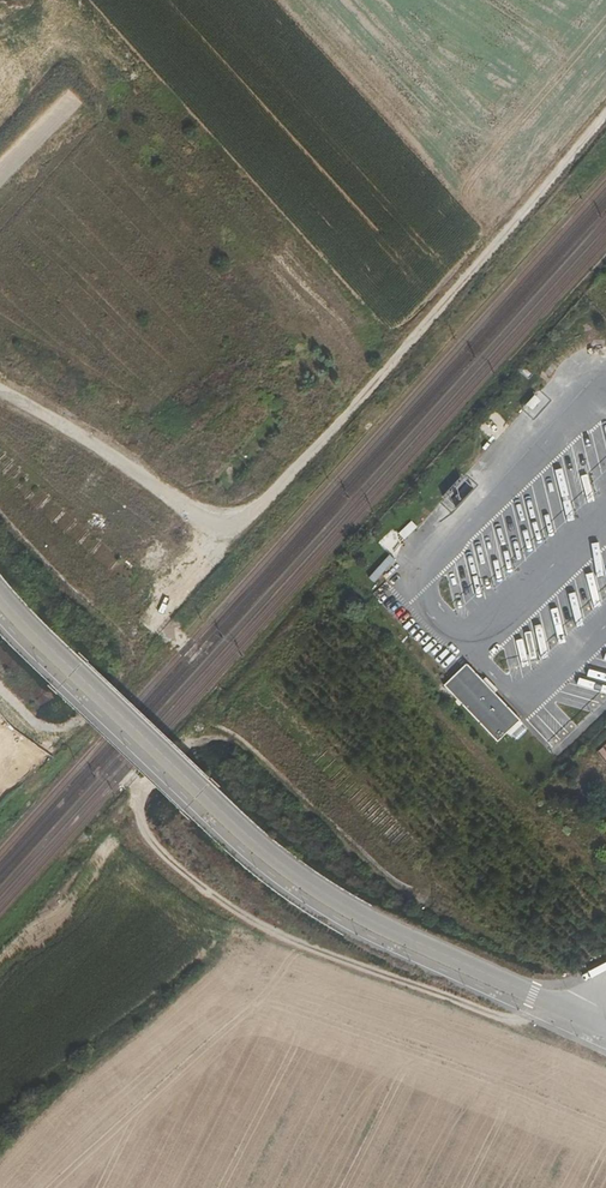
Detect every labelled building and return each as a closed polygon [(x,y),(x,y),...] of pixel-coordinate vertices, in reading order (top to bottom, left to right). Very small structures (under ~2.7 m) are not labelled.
[(467,662),(444,684),(498,740),(520,719),(467,662)] [(595,671),(605,675),(605,669),(597,666),(595,671)]
